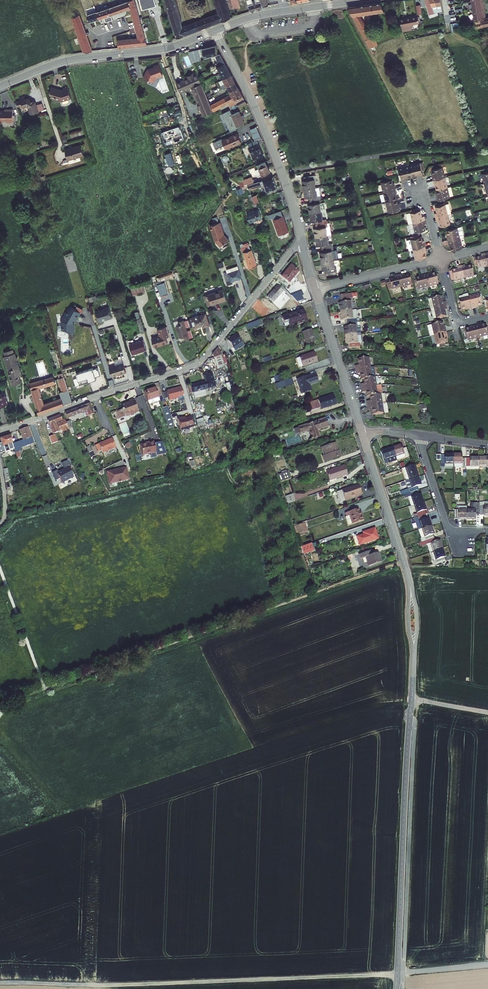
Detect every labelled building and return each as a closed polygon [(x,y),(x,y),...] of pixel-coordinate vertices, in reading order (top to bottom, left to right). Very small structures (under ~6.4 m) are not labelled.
[(119,48),(147,44),(134,0),(131,0),(87,16),(90,23),(111,15),(130,8),(138,37),(118,40),(119,48)] [(177,37),(231,17),(226,0),(215,0),(218,11),(183,25),(175,0),(166,0),(177,37)] [(265,0),(248,0),(251,10),(267,7),(265,0)] [(425,2),(429,15),(436,13),(435,11),(440,10),(440,11),(442,11),(441,0),(425,0),(425,2)] [(474,30),(487,27),(487,19),(482,20),(478,0),(469,0),(474,30)] [(380,2),(348,6),(370,48),(378,45),(374,35),(372,36),(359,15),(384,12),(380,2)] [(72,17),(84,52),(93,51),(79,15),(72,17)] [(419,20),(398,22),(399,29),(400,31),(422,27),(419,20)] [(216,54),(219,66),(225,63),(220,53),(218,54),(215,45),(196,50),(198,57),(204,55),(205,57),(216,54)] [(217,67),(220,73),(228,69),(225,63),(219,66),(217,67)] [(163,75),(159,64),(154,66),(154,67),(148,69),(147,71),(146,71),(144,77),(154,82),(156,78),(163,75)] [(231,75),(228,69),(220,73),(223,79),(231,75)] [(206,95),(198,74),(185,80),(188,89),(192,87),(197,99),(206,95)] [(223,89),(228,86),(235,82),(231,75),(223,79),(219,81),(223,89)] [(181,81),(176,83),(180,92),(185,90),(181,81)] [(235,82),(228,86),(230,91),(235,89),(237,87),(238,87),(235,82)] [(62,101),(71,98),(68,87),(64,88),(64,89),(62,90),(53,88),(52,92),(53,99),(60,101),(60,100),(62,101)] [(243,96),(238,87),(237,87),(238,88),(235,89),(230,91),(232,94),(225,98),(228,104),(228,103),(232,102),(235,100),(243,96)] [(199,108),(201,107),(204,115),(213,112),(210,105),(207,98),(206,95),(197,99),(198,102),(197,102),(199,108)] [(19,98),(20,101),(16,102),(18,107),(21,106),(22,106),(22,107),(27,106),(29,107),(30,110),(28,111),(30,114),(38,112),(36,105),(35,102),(28,98),(25,99),(24,96),(19,98)] [(228,103),(230,107),(237,103),(244,99),(243,96),(235,100),(235,101),(232,103),(232,102),(228,103)] [(225,98),(218,101),(221,107),(228,104),(225,98)] [(221,107),(218,101),(211,105),(210,105),(213,112),(221,107)] [(38,112),(44,110),(42,103),(36,105),(38,112)] [(15,120),(15,115),(13,115),(13,110),(13,109),(5,109),(4,110),(4,111),(0,111),(0,124),(3,121),(6,121),(6,122),(13,122),(13,120),(15,120)] [(231,110),(223,113),(231,131),(238,128),(238,127),(245,124),(243,119),(241,116),(239,111),(232,114),(231,110)] [(162,119),(151,123),(154,132),(164,128),(165,131),(163,131),(167,145),(186,139),(182,125),(168,130),(167,125),(164,126),(162,119)] [(250,129),(255,141),(256,140),(261,138),(257,126),(250,129)] [(222,140),(226,149),(241,142),(237,133),(222,140)] [(254,159),(263,155),(256,140),(255,141),(247,144),(254,159)] [(68,160),(84,155),(81,145),(74,147),(74,148),(65,150),(68,160)] [(261,174),(262,176),(270,172),(265,161),(257,164),(259,168),(255,170),(257,176),(261,174)] [(421,164),(399,169),(402,181),(406,180),(406,177),(418,174),(419,176),(423,175),(421,164)] [(442,165),(431,167),(433,175),(431,176),(433,183),(435,182),(439,196),(437,196),(439,200),(450,197),(442,165)] [(317,180),(316,175),(305,177),(306,181),(303,182),(306,199),(311,198),(312,204),(308,205),(311,222),(315,222),(317,228),(314,228),(317,246),(320,245),(322,251),(319,251),(322,269),(324,269),(325,273),(337,271),(337,267),(335,268),(333,259),(338,258),(337,250),(334,250),(333,243),(329,243),(327,227),(328,226),(327,219),(324,219),(322,211),(326,210),(325,202),(322,202),(319,187),(316,187),(315,181),(317,180)] [(266,192),(277,188),(273,176),(254,183),(248,185),(248,187),(249,189),(264,184),(266,192)] [(389,213),(401,210),(400,206),(398,207),(394,194),(397,193),(395,186),(393,186),(390,178),(381,180),(389,213)] [(451,214),(448,204),(435,207),(437,213),(434,213),(436,221),(438,221),(440,227),(450,224),(448,215),(451,214)] [(420,209),(407,213),(412,233),(425,230),(424,224),(425,223),(423,214),(421,214),(420,209)] [(250,222),(261,218),(258,210),(253,211),(252,211),(251,210),(247,211),(250,222)] [(272,213),(274,219),(283,216),(281,210),(272,213)] [(273,219),(278,235),(289,232),(287,226),(286,226),(285,223),(286,223),(283,216),(273,219)] [(220,222),(210,225),(215,240),(221,247),(225,243),(229,240),(225,236),(224,236),(220,222)] [(457,228),(446,231),(448,236),(445,237),(447,245),(450,245),(451,251),(462,248),(457,228)] [(420,237),(406,241),(408,250),(413,249),(415,259),(425,256),(424,251),(426,250),(424,241),(422,242),(420,237)] [(248,269),(257,266),(252,249),(251,250),(249,244),(240,247),(242,253),(243,253),(248,269)] [(480,255),(481,258),(476,259),(478,269),(487,266),(487,253),(480,255)] [(282,276),(289,282),(298,271),(291,265),(282,276)] [(458,270),(449,272),(452,281),(474,275),(472,266),(465,268),(465,266),(457,267),(458,270)] [(242,278),(239,269),(225,274),(227,281),(230,280),(231,281),(242,278)] [(422,277),(415,279),(418,290),(438,285),(436,274),(430,276),(429,273),(421,275),(422,277)] [(164,282),(165,285),(173,282),(170,274),(168,275),(170,281),(164,282)] [(395,279),(389,280),(391,290),(412,285),(409,275),(403,276),(402,274),(394,276),(395,279)] [(131,287),(133,295),(144,292),(141,284),(131,287)] [(277,286),(267,297),(272,302),(276,298),(283,291),(277,286)] [(166,287),(159,289),(163,301),(169,299),(166,287)] [(204,295),(208,306),(226,300),(223,289),(204,295)] [(276,298),(278,300),(285,293),(283,291),(276,298)] [(305,296),(302,291),(293,295),(298,300),(305,296)] [(353,302),(352,293),(340,295),(341,303),(338,303),(340,320),(345,320),(345,328),(343,328),(345,345),(348,345),(348,348),(359,347),(359,343),(360,343),(358,326),(357,326),(356,319),(352,319),(351,302),(353,302)] [(479,293),(459,298),(462,308),(467,307),(468,309),(476,307),(476,305),(482,303),(479,293)] [(291,304),(298,300),(293,295),(287,298),(291,304)] [(442,296),(427,300),(430,309),(434,308),(437,319),(447,317),(445,311),(448,311),(445,301),(443,301),(442,296)] [(82,313),(84,310),(78,306),(76,309),(73,307),(71,311),(68,309),(62,318),(61,319),(61,322),(62,323),(62,329),(68,329),(67,332),(73,332),(74,322),(74,321),(73,321),(74,319),(75,320),(75,319),(76,319),(81,312),(82,313)] [(103,321),(103,320),(112,317),(109,307),(95,311),(99,322),(103,321)] [(290,326),(306,321),(302,310),(282,317),(283,318),(282,319),(283,324),(288,322),(290,326)] [(199,315),(202,325),(203,325),(203,326),(209,325),(205,313),(199,315)] [(191,318),(194,328),(202,325),(199,315),(191,318)] [(184,336),(185,340),(189,338),(189,337),(193,335),(188,320),(184,321),(184,320),(179,322),(180,325),(178,325),(182,337),(184,336)] [(246,330),(262,324),(260,320),(245,325),(246,330)] [(442,322),(432,325),(437,345),(447,343),(446,338),(448,337),(446,328),(444,328),(442,322)] [(471,328),(464,330),(467,340),(487,335),(485,325),(479,326),(479,324),(470,326),(471,328)] [(158,336),(161,345),(168,343),(166,337),(170,336),(167,326),(157,329),(159,336),(158,336)] [(303,333),(306,344),(315,341),(311,330),(303,333)] [(228,341),(235,351),(241,347),(241,348),(244,346),(236,335),(228,341)] [(158,336),(151,338),(154,347),(161,345),(158,336)] [(134,351),(135,354),(147,350),(143,340),(129,344),(132,352),(134,351)] [(212,354),(213,358),(221,356),(218,347),(214,352),(214,353),(212,354)] [(14,353),(8,351),(5,356),(4,356),(5,358),(4,359),(6,360),(8,368),(7,369),(8,370),(11,381),(13,380),(14,384),(20,383),(18,375),(21,374),(17,360),(18,358),(16,357),(15,353),(14,353)] [(296,359),(299,368),(317,362),(314,352),(296,359)] [(213,358),(217,369),(224,367),(221,356),(213,358)] [(372,378),(369,358),(358,360),(359,366),(355,366),(356,374),(360,374),(361,380),(363,380),(364,384),(361,385),(362,393),(365,393),(366,397),(370,397),(371,402),(366,402),(367,409),(372,408),(373,416),(385,413),(382,395),(378,395),(375,378),(372,378)] [(109,368),(112,377),(123,374),(120,364),(116,365),(109,368)] [(76,373),(80,384),(96,379),(96,377),(100,376),(98,368),(93,369),(93,368),(76,373)] [(190,386),(192,393),(193,392),(204,389),(214,387),(211,374),(204,376),(205,382),(190,386)] [(297,380),(301,394),(311,391),(309,385),(317,382),(314,374),(297,380)] [(39,388),(55,382),(54,377),(30,383),(39,414),(48,411),(46,404),(44,405),(39,388)] [(72,402),(64,377),(59,378),(63,391),(60,392),(62,398),(64,405),(72,402)] [(90,382),(92,390),(105,386),(103,379),(101,379),(103,384),(99,385),(98,380),(90,382)] [(167,391),(169,400),(178,398),(179,402),(184,400),(181,387),(167,391)] [(144,391),(149,404),(159,401),(155,388),(144,391)] [(193,392),(195,398),(206,395),(204,389),(193,392)] [(308,403),(311,411),(320,408),(321,409),(336,404),(332,395),(308,403)] [(137,411),(133,399),(129,401),(129,402),(120,405),(122,409),(116,412),(118,419),(129,415),(131,416),(133,415),(134,413),(137,412),(137,411)] [(60,407),(58,400),(50,403),(52,409),(60,407)] [(65,413),(67,419),(86,411),(88,416),(94,414),(89,403),(65,413)] [(169,427),(173,426),(167,407),(166,407),(162,408),(169,427)] [(47,420),(53,434),(61,431),(62,433),(68,430),(64,419),(62,420),(60,415),(47,420)] [(177,419),(180,430),(193,427),(190,417),(182,419),(182,418),(177,419)] [(308,430),(311,440),(319,437),(317,430),(328,426),(325,418),(298,428),(300,433),(308,430)] [(45,438),(47,445),(51,443),(49,437),(48,434),(45,436),(45,432),(42,426),(32,430),(36,442),(45,438)] [(21,444),(33,440),(28,427),(19,430),(23,440),(12,444),(13,447),(20,445),(21,444)] [(52,444),(57,442),(54,435),(49,437),(51,443),(52,444)] [(14,449),(13,447),(12,444),(9,436),(2,438),(2,439),(0,440),(1,443),(0,444),(0,454),(14,449)] [(101,451),(102,453),(116,447),(112,438),(95,446),(98,452),(100,451),(101,451)] [(148,443),(140,445),(142,455),(150,454),(151,458),(157,457),(156,455),(166,454),(162,442),(154,443),(154,441),(148,442),(148,443)] [(324,462),(340,456),(338,450),(336,451),(333,443),(324,446),(326,454),(323,456),(322,456),(324,462)] [(401,445),(381,452),(385,464),(409,456),(406,446),(402,448),(401,445)] [(438,455),(438,465),(443,465),(443,467),(487,467),(487,470),(487,457),(470,457),(470,459),(462,459),(463,454),(446,454),(446,456),(438,455)] [(73,477),(69,468),(70,467),(67,461),(62,463),(65,469),(57,473),(62,483),(73,477)] [(415,464),(402,469),(406,480),(405,481),(408,489),(400,492),(401,496),(404,495),(407,494),(408,497),(411,506),(414,505),(416,513),(414,514),(415,518),(414,518),(418,530),(419,530),(422,538),(421,538),(422,542),(419,543),(420,546),(427,544),(429,553),(433,552),(436,560),(433,561),(434,565),(446,561),(445,557),(446,557),(440,540),(436,541),(434,535),(435,534),(429,518),(427,512),(428,511),(422,493),(420,493),(418,486),(422,485),(415,464)] [(326,472),(329,481),(347,475),(344,466),(326,472)] [(109,484),(129,479),(126,467),(116,470),(115,470),(113,471),(113,470),(106,472),(109,484)] [(277,475),(279,482),(290,479),(288,472),(286,472),(282,474),(277,475)] [(338,496),(340,502),(355,497),(355,496),(357,495),(361,494),(358,485),(341,490),(343,494),(338,496)] [(458,506),(458,510),(454,510),(454,519),(458,518),(458,520),(476,519),(477,514),(484,514),(484,515),(487,515),(487,502),(484,502),(480,502),(471,503),(471,509),(467,509),(467,506),(458,506)] [(345,517),(348,525),(363,520),(360,512),(359,512),(358,509),(345,513),(346,517),(345,517)] [(304,523),(294,526),(297,535),(307,531),(304,523)] [(359,545),(378,539),(374,528),(362,532),(363,534),(356,537),(359,545)] [(303,554),(314,550),(313,548),(311,544),(311,543),(301,547),(303,554)] [(365,557),(368,566),(381,562),(378,552),(372,554),(370,551),(359,554),(360,559),(365,557)]
